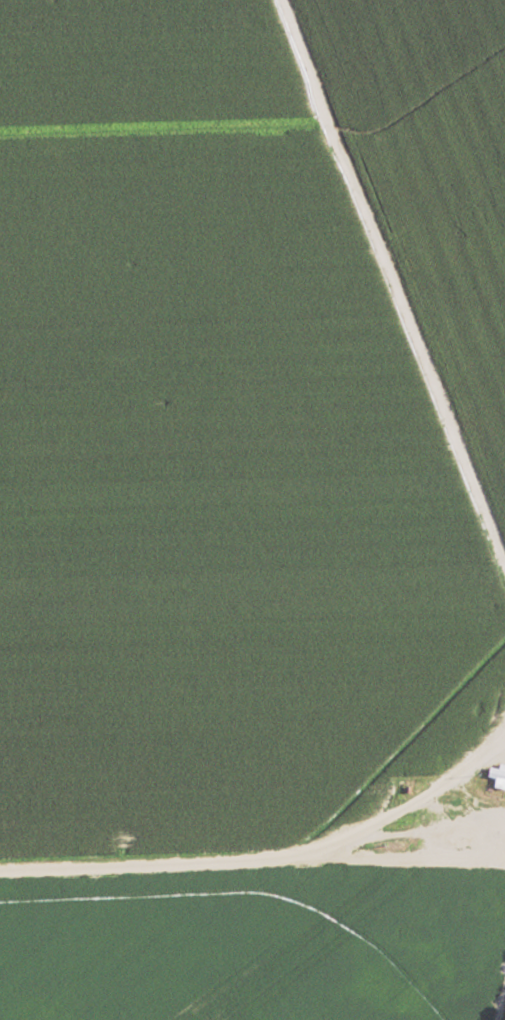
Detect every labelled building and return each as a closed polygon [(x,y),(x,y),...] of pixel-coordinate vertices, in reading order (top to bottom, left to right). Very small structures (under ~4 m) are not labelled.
[(504,781),(504,770),(495,766),(493,770),(486,767),(484,772),(504,781)]
